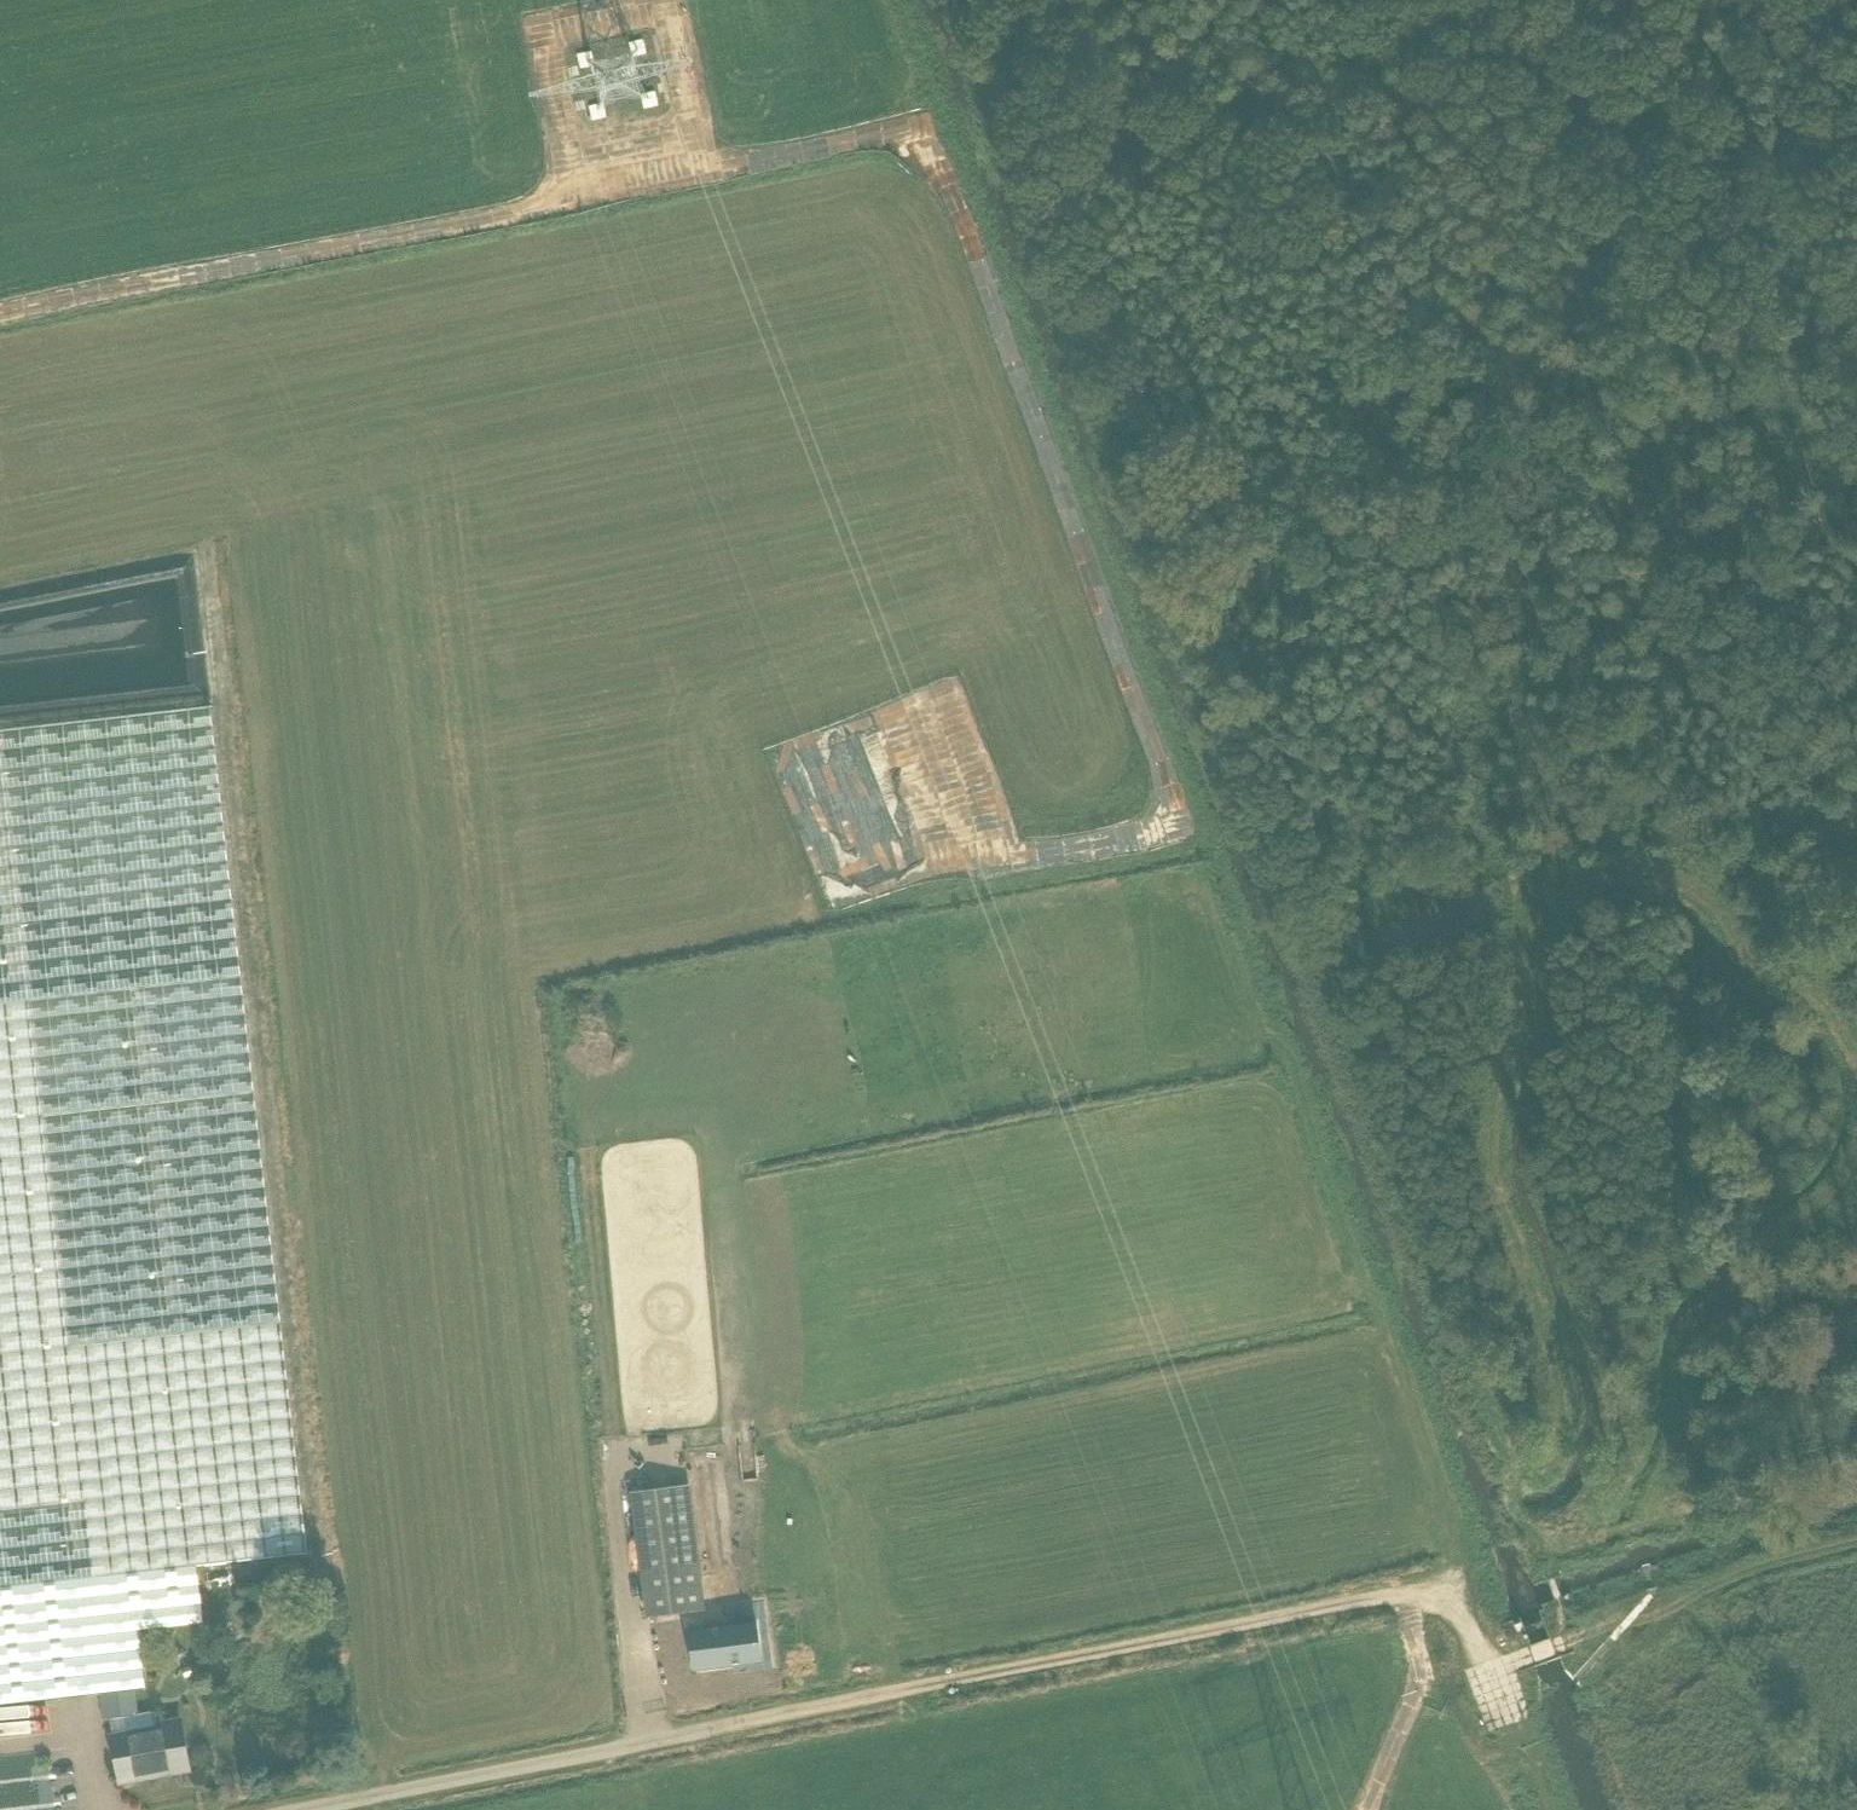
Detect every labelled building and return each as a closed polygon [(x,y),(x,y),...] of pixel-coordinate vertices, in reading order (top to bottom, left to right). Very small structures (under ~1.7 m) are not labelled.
[(0,729),(0,1704),(101,1693),(134,1689),(146,1688),(140,1630),(204,1623),(197,1565),(308,1553),(211,705),(0,729)] [(688,1485),(633,1491),(636,1515),(648,1595),(701,1588),(700,1580),(690,1507),(688,1485)] [(703,1608),(701,1588),(648,1595),(650,1615),(703,1608)] [(755,1621),(688,1629),(694,1670),(761,1661),(755,1621)] [(134,1689),(101,1693),(104,1718),(109,1717),(113,1736),(121,1781),(122,1781),(122,1778),(168,1770),(169,1773),(189,1769),(180,1720),(160,1724),(158,1711),(138,1715),(134,1689)]
